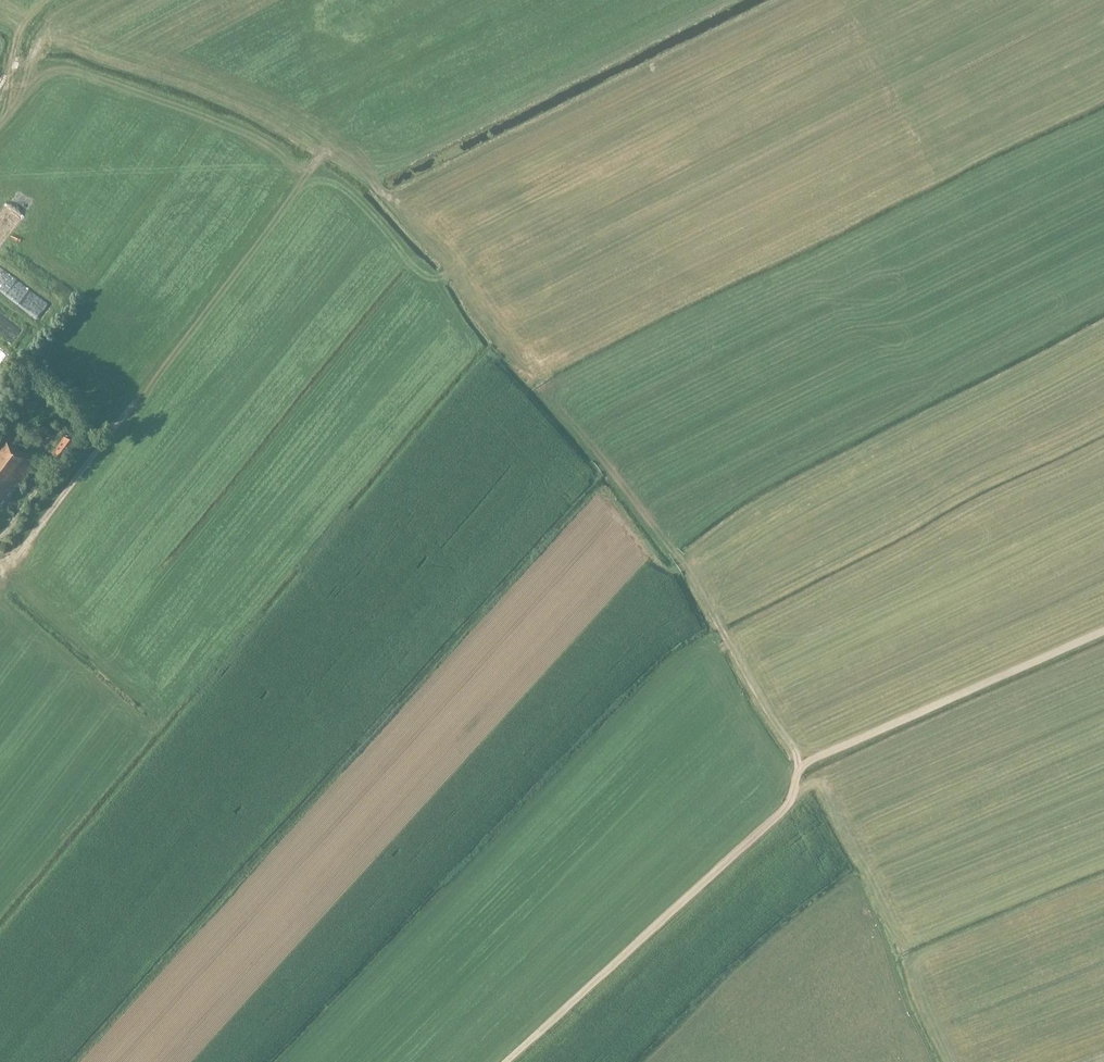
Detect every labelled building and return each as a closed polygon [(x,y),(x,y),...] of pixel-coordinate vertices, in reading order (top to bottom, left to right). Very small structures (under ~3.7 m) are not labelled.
[(5,439),(0,446),(0,509),(1,509),(35,464),(27,458),(28,457),(5,439)] [(64,439),(50,456),(62,465),(76,448),(64,439)]
